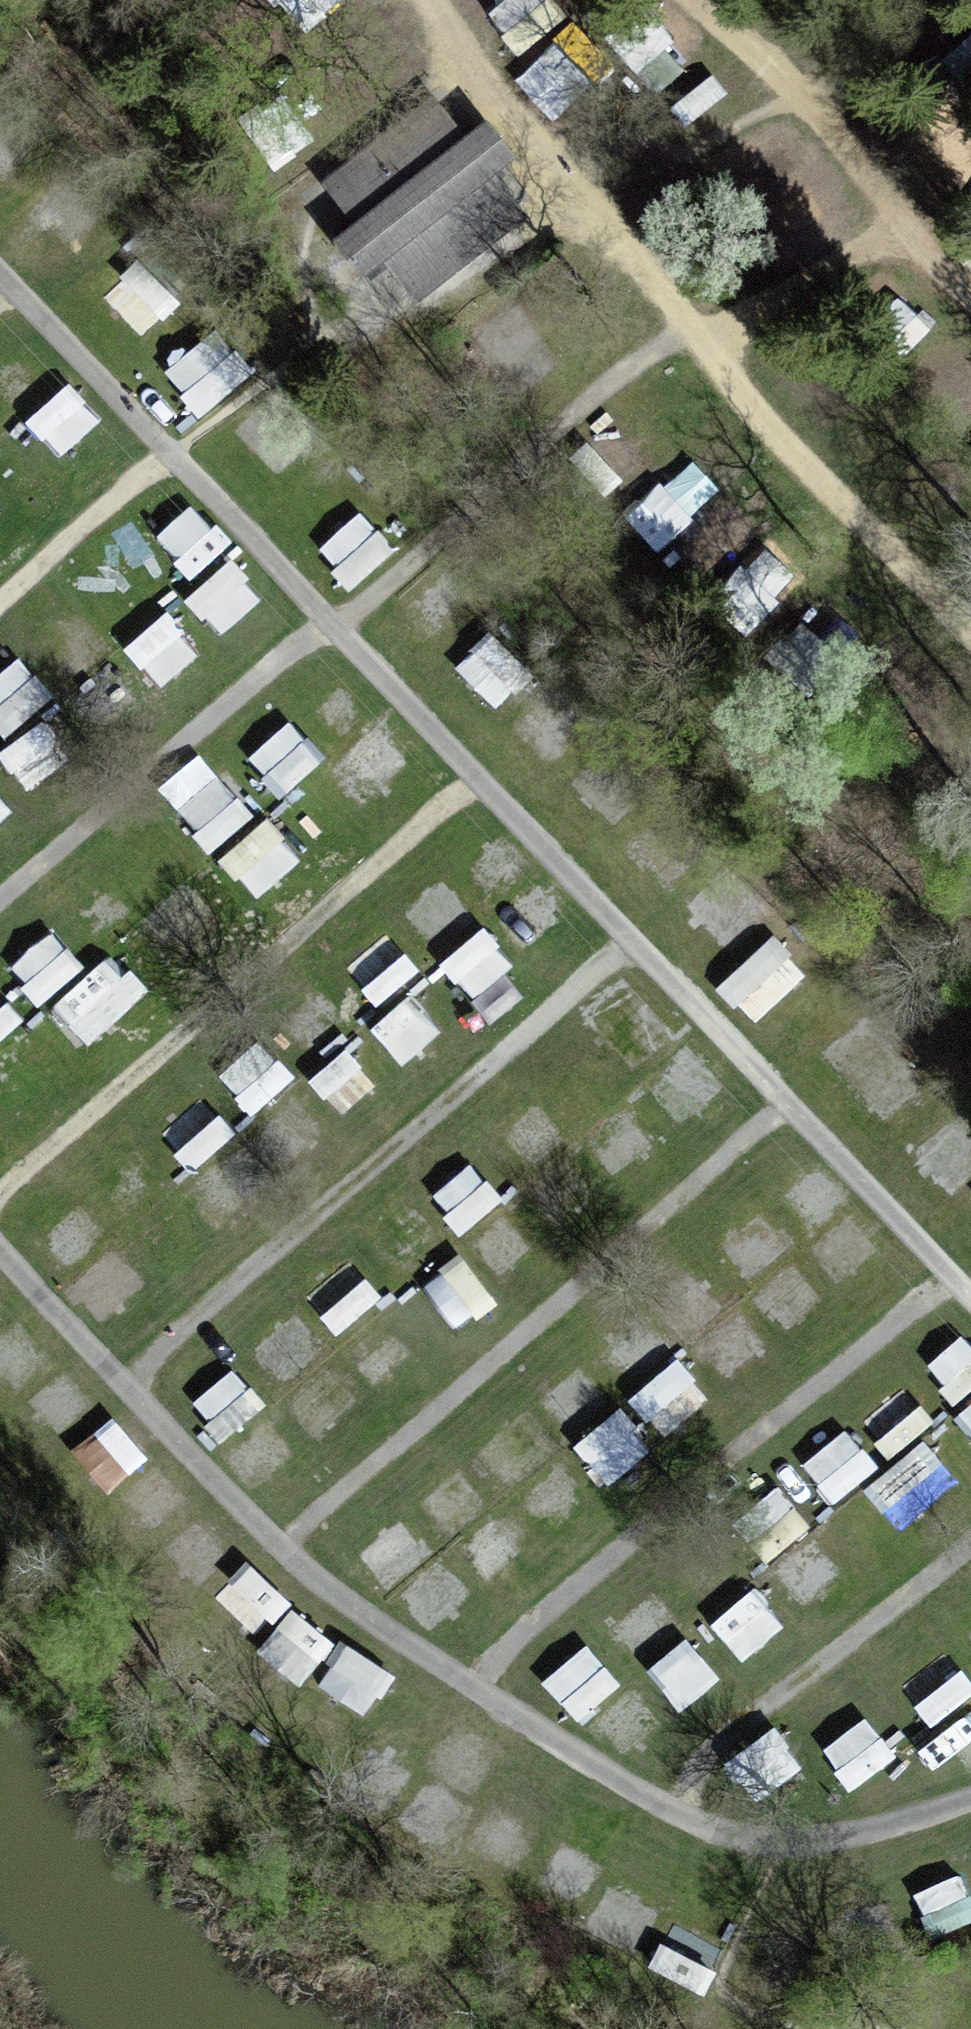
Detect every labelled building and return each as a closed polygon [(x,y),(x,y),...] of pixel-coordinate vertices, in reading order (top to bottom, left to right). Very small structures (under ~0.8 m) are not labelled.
[(324,0),(295,0),(304,13),(324,0)] [(536,50),(586,13),(576,0),(500,0),(536,50)] [(585,21),(538,75),(574,106),(621,52),(585,21)] [(514,209),(488,175),(512,156),(488,124),(463,144),(437,110),(335,190),(361,224),(337,243),(361,274),(386,255),(412,289),(514,209)] [(156,325),(172,301),(125,271),(109,295),(156,325)] [(478,325),(512,367),(552,336),(518,294),(478,325)] [(227,319),(172,361),(209,408),(264,366),(227,319)] [(69,446),(110,409),(78,373),(37,410),(69,446)] [(716,447),(671,493),(686,508),(731,462),(716,447)] [(148,504),(179,551),(220,524),(190,477),(148,504)] [(11,497),(0,483),(0,506),(11,497)] [(739,487),(680,547),(712,579),(772,518),(739,487)] [(374,502),(325,535),(354,579),(404,546),(374,502)] [(229,627),(270,590),(237,553),(195,590),(229,627)] [(181,604),(133,634),(163,680),(210,650),(181,604)] [(491,622),(465,670),(512,695),(539,647),(491,622)] [(0,663),(0,713),(14,729),(60,689),(21,645),(0,663)] [(297,712),(256,750),(291,787),(331,750),(297,712)] [(173,776),(227,837),(270,799),(216,739),(173,776)] [(602,751),(579,777),(621,815),(644,789),(602,751)] [(41,825),(0,780),(0,849),(6,856),(41,825)] [(266,892),(310,847),(271,809),(227,854),(266,892)] [(694,898),(734,943),(760,921),(719,875),(694,898)] [(392,911),(338,950),(375,1002),(429,963),(392,911)] [(480,990),(524,957),(493,918),(450,951),(480,990)] [(47,992),(91,960),(64,922),(20,954),(47,992)] [(759,1014),(812,965),(780,931),(727,980),(759,1014)] [(92,972),(58,1003),(89,1037),(123,1006),(92,972)] [(408,1052),(446,1024),(420,988),(381,1016),(408,1052)] [(866,1014),(830,1040),(886,1116),(922,1090),(866,1014)] [(280,1034),(229,1063),(252,1103),(303,1074),(280,1034)] [(348,1106),(385,1076),(356,1039),(318,1068),(348,1106)] [(679,1112),(730,1088),(709,1044),(658,1068),(679,1112)] [(166,1124),(201,1162),(245,1122),(210,1084),(166,1124)] [(619,1170),(659,1139),(630,1102),(590,1133),(619,1170)] [(961,1190),(970,1181),(970,1123),(956,1107),(917,1142),(961,1190)] [(481,1153),(438,1188),(468,1226),(512,1191),(481,1153)] [(771,1199),(725,1234),(757,1277),(803,1242),(771,1199)] [(511,1270),(542,1240),(506,1204),(475,1234),(511,1270)] [(338,1233),(297,1272),(348,1325),(389,1287),(338,1233)] [(429,1276),(466,1322),(506,1291),(470,1244),(429,1276)] [(311,1305),(262,1336),(288,1379),(338,1348),(311,1305)] [(933,1359),(966,1394),(970,1389),(970,1324),(933,1359)] [(676,1434),(723,1391),(685,1349),(637,1391),(676,1434)] [(221,1428),(272,1405),(253,1363),(202,1385),(221,1428)] [(898,1447),(943,1412),(915,1375),(869,1410),(898,1447)] [(616,1475),(660,1440),(627,1399),(583,1435),(616,1475)] [(79,1443),(117,1484),(157,1446),(119,1405),(79,1443)] [(857,1417),(810,1454),(841,1494),(888,1458),(857,1417)] [(873,1479),(905,1523),(969,1476),(937,1432),(873,1479)] [(412,1510),(366,1546),(397,1585),(443,1550),(412,1510)] [(816,1620),(866,1594),(832,1529),(782,1554),(816,1620)] [(405,1584),(432,1623),(479,1591),(452,1551),(405,1584)] [(223,1591),(263,1629),(299,1592),(259,1554),(223,1591)] [(717,1614),(750,1653),(793,1617),(759,1578),(717,1614)] [(303,1600),(268,1642),(308,1676),(344,1634),(303,1600)] [(593,1710),(628,1677),(573,1618),(537,1651),(593,1710)] [(654,1663),(690,1703),(728,1668),(692,1628),(654,1663)] [(329,1676),(376,1706),(403,1664),(355,1634),(329,1676)] [(970,1694),(970,1664),(954,1642),(909,1676),(940,1717),(970,1694)] [(876,1707),(830,1741),(860,1781),(906,1747),(876,1707)] [(785,1720),(737,1749),(761,1787),(808,1758),(785,1720)] [(436,1780),(417,1818),(453,1836),(472,1798),(436,1780)] [(970,1915),(970,1873),(968,1866),(925,1885),(944,1927),(970,1915)] [(649,1950),(670,1902),(611,1876),(590,1923),(649,1950)] [(720,1982),(735,1933),(677,1915),(662,1963),(720,1982)]
